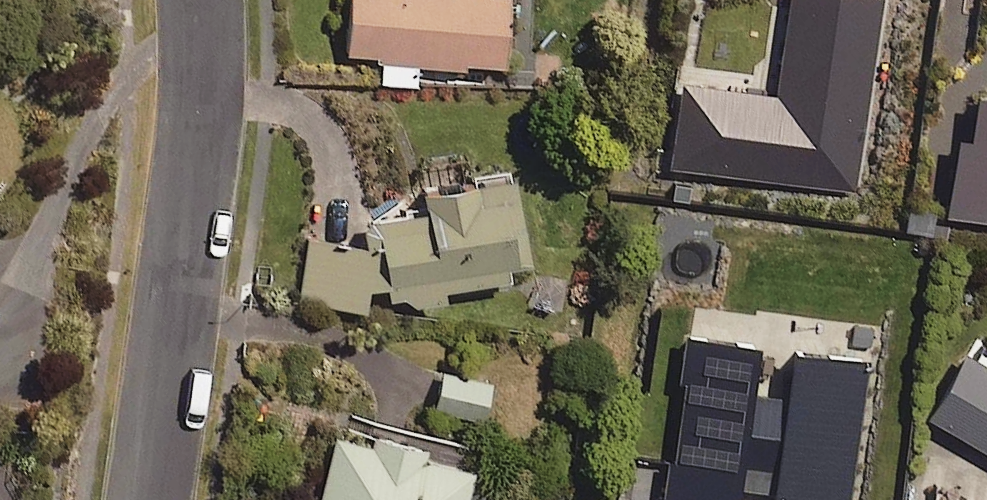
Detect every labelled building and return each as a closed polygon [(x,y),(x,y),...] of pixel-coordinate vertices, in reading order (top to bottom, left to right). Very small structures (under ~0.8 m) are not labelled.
[(347,56),(384,59),(383,86),(416,88),(418,66),(506,72),(510,0),(351,0),(347,56)] [(986,72),(960,68),(940,207),(986,213),(986,66),(986,72)] [(299,300),(364,315),(370,289),(389,293),(390,301),(408,297),(411,313),(446,305),(445,299),(512,284),(510,274),(530,269),(509,173),(426,192),(430,213),(374,226),(380,253),(313,238),(299,300)] [(678,325),(659,499),(730,499),(732,481),(767,485),(765,499),(847,499),(862,351),(782,342),(778,387),(742,384),(748,333),(678,325)] [(959,343),(922,409),(986,446),(986,359),(959,343)] [(490,374),(442,363),(434,401),(481,412),(490,374)] [(473,449),(419,439),(422,422),(370,413),(367,428),(332,422),(318,499),(484,499),(488,477),(468,474),(473,449)]
